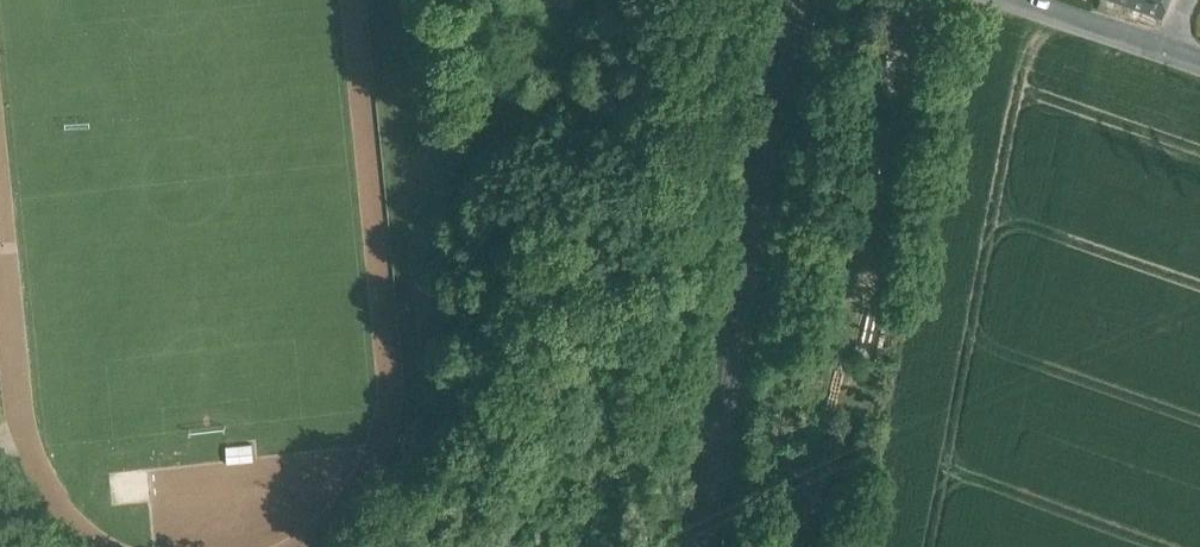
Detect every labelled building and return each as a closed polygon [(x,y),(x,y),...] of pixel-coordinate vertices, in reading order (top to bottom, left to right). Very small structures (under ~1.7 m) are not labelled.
[(1162,13),(1167,0),(1126,0),(1162,13)]
